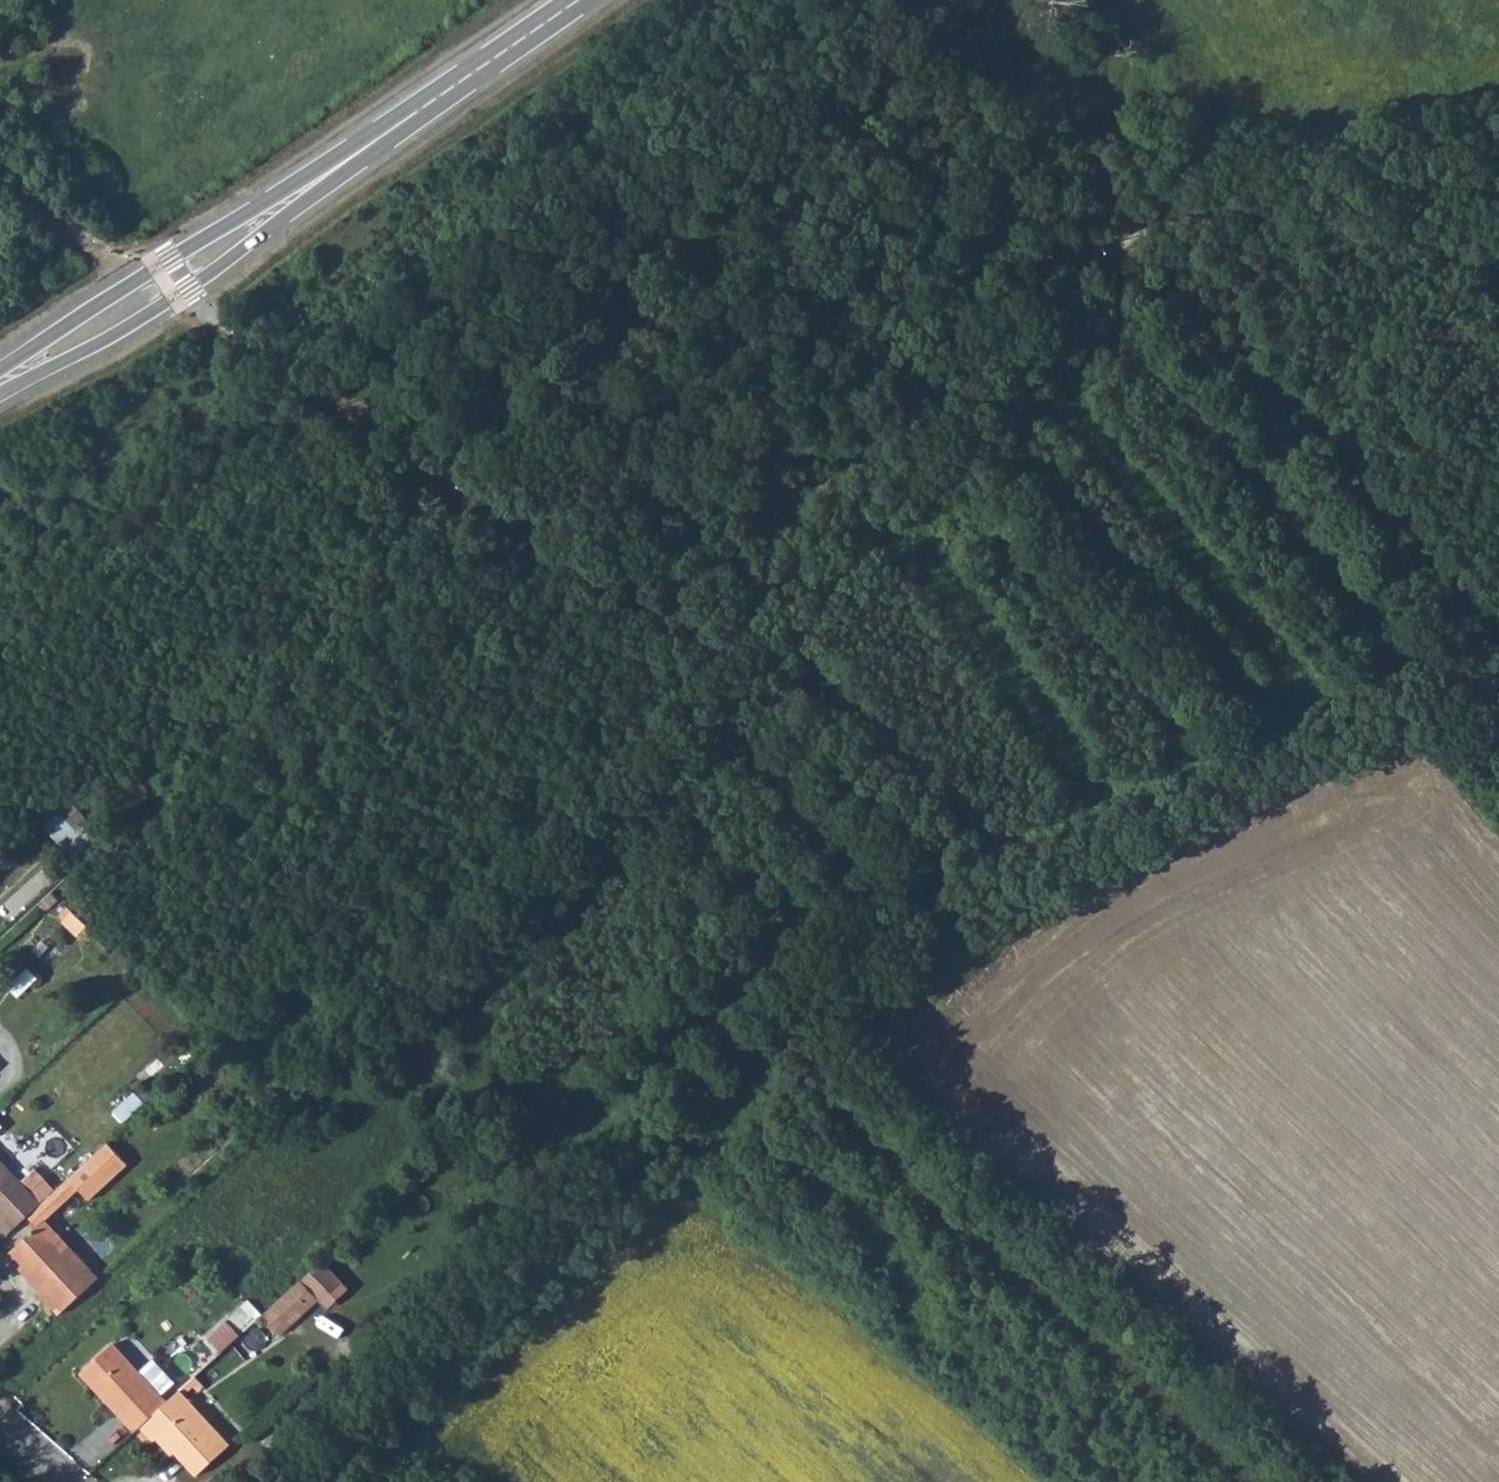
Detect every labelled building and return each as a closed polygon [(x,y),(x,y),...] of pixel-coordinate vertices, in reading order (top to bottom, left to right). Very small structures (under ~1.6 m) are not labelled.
[(42,816),(78,860),(107,837),(70,792),(42,816)] [(73,912),(65,921),(79,935),(87,925),(73,912)] [(134,1093),(114,1111),(124,1122),(144,1103),(134,1093)] [(38,1291),(60,1315),(99,1278),(46,1220),(79,1189),(90,1200),(128,1164),(108,1142),(41,1204),(28,1216),(38,1227),(7,1255),(35,1285),(38,1282),(42,1287),(38,1291)] [(14,1228),(28,1216),(41,1204),(30,1192),(45,1178),(36,1168),(21,1182),(0,1160),(0,1213),(14,1228)] [(301,1280),(263,1315),(281,1335),(319,1300),(301,1280)] [(209,1337),(223,1352),(241,1335),(227,1321),(209,1337)] [(81,1374),(105,1399),(108,1396),(125,1415),(122,1418),(135,1432),(141,1427),(168,1402),(114,1343),(81,1374)] [(168,1402),(141,1427),(154,1441),(157,1439),(168,1450),(171,1448),(197,1476),(231,1445),(181,1391),(168,1402)] [(108,1396),(105,1399),(122,1418),(125,1415),(108,1396)]
